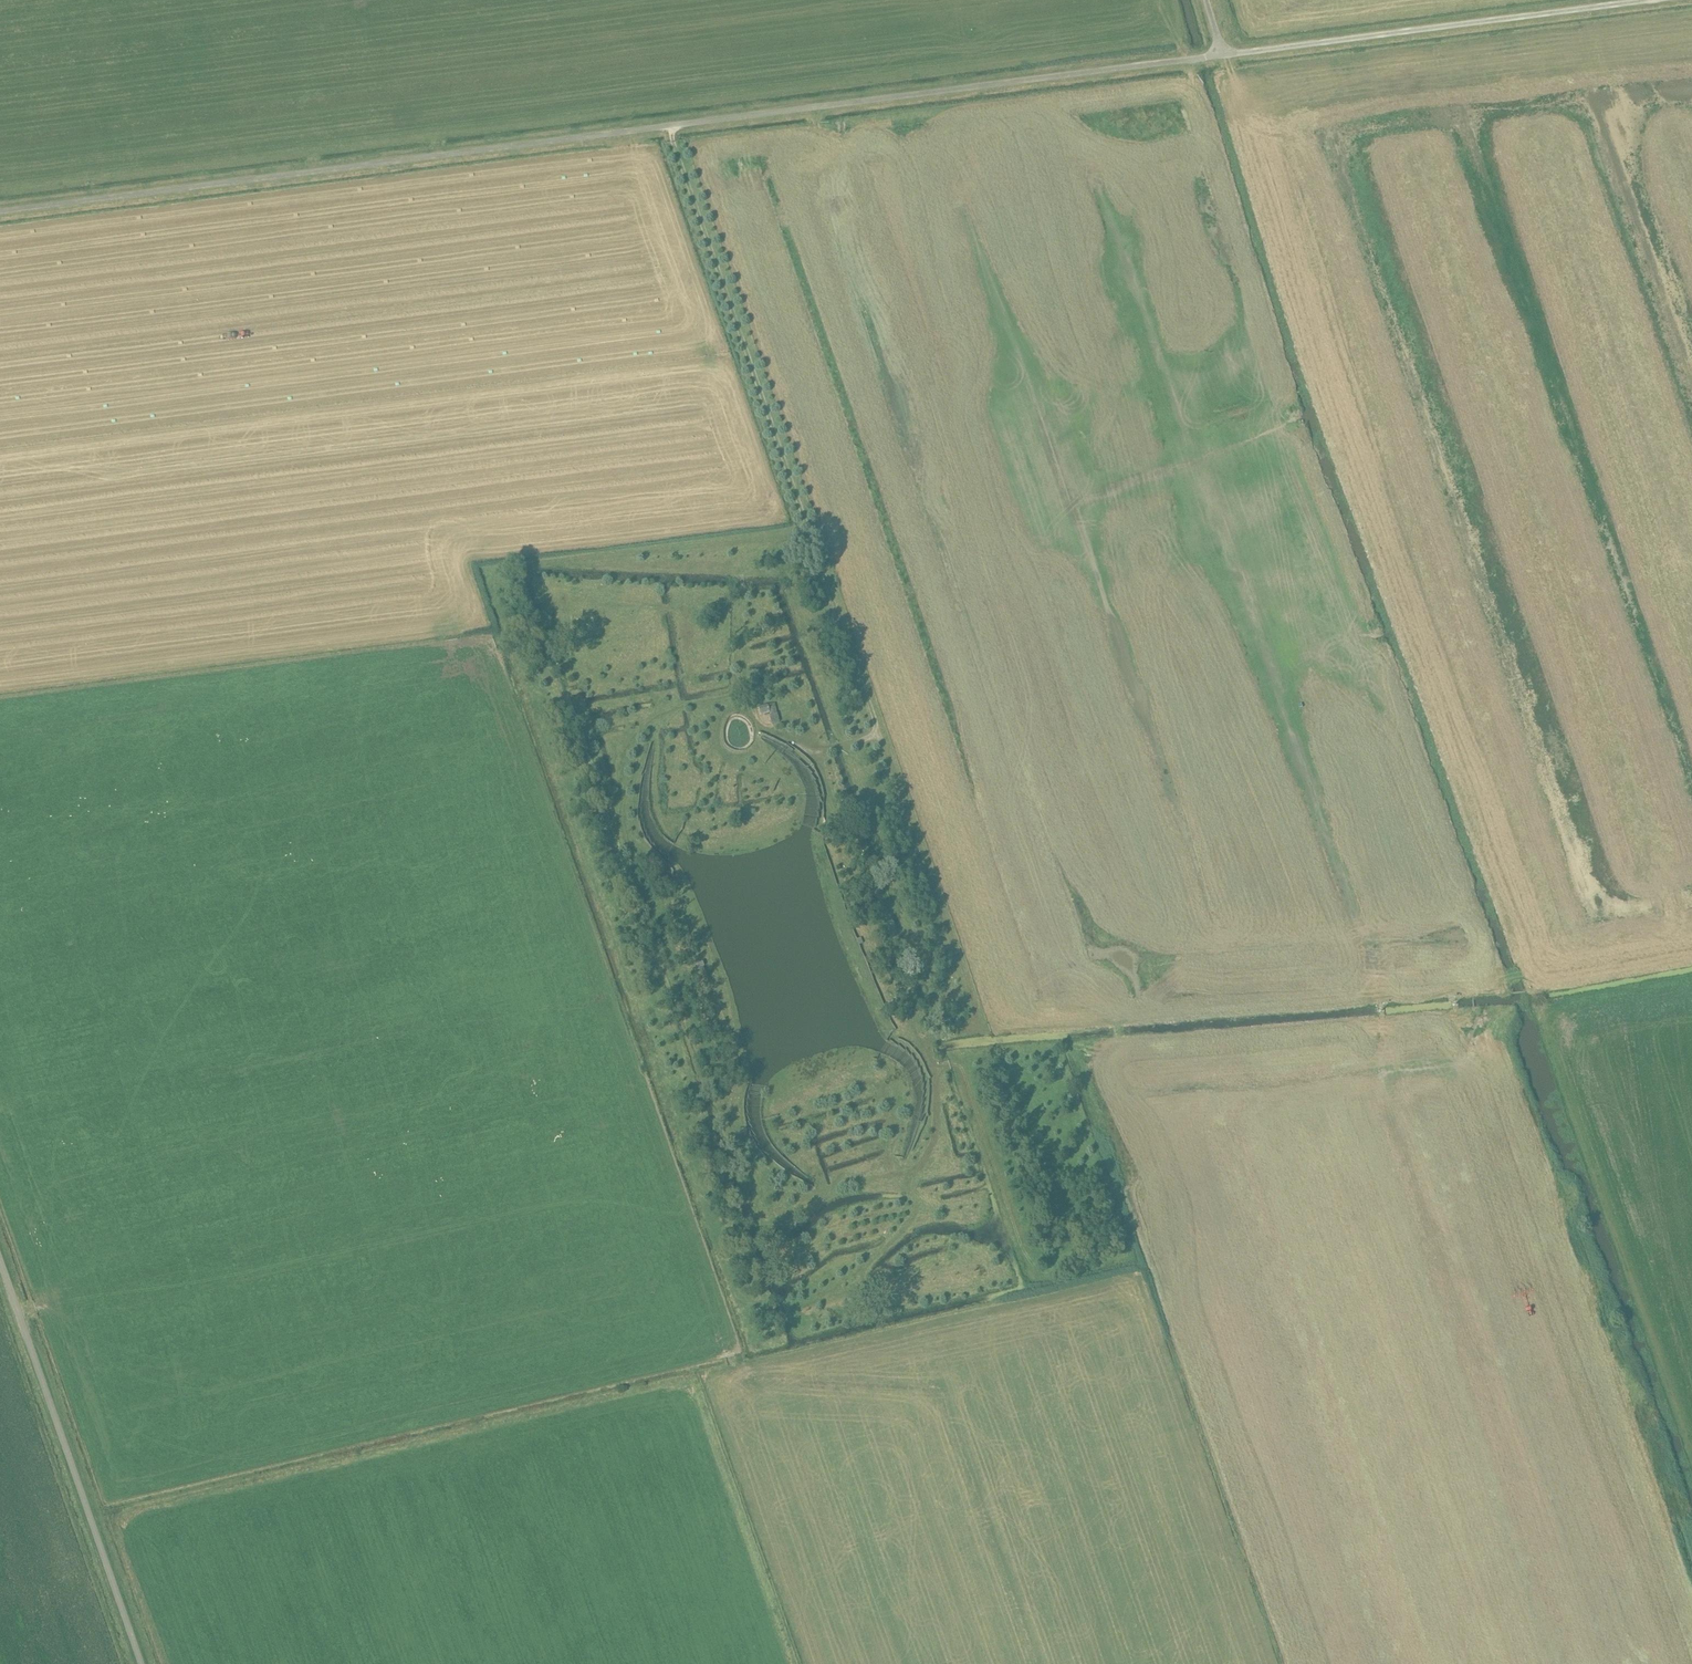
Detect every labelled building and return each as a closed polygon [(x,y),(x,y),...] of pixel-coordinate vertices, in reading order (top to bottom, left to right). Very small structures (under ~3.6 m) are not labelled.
[(779,722),(774,704),(759,708),(760,714),(771,711),(772,714),(769,715),(771,724),(779,722)] [(729,729),(728,743),(746,744),(746,730),(729,729)]
